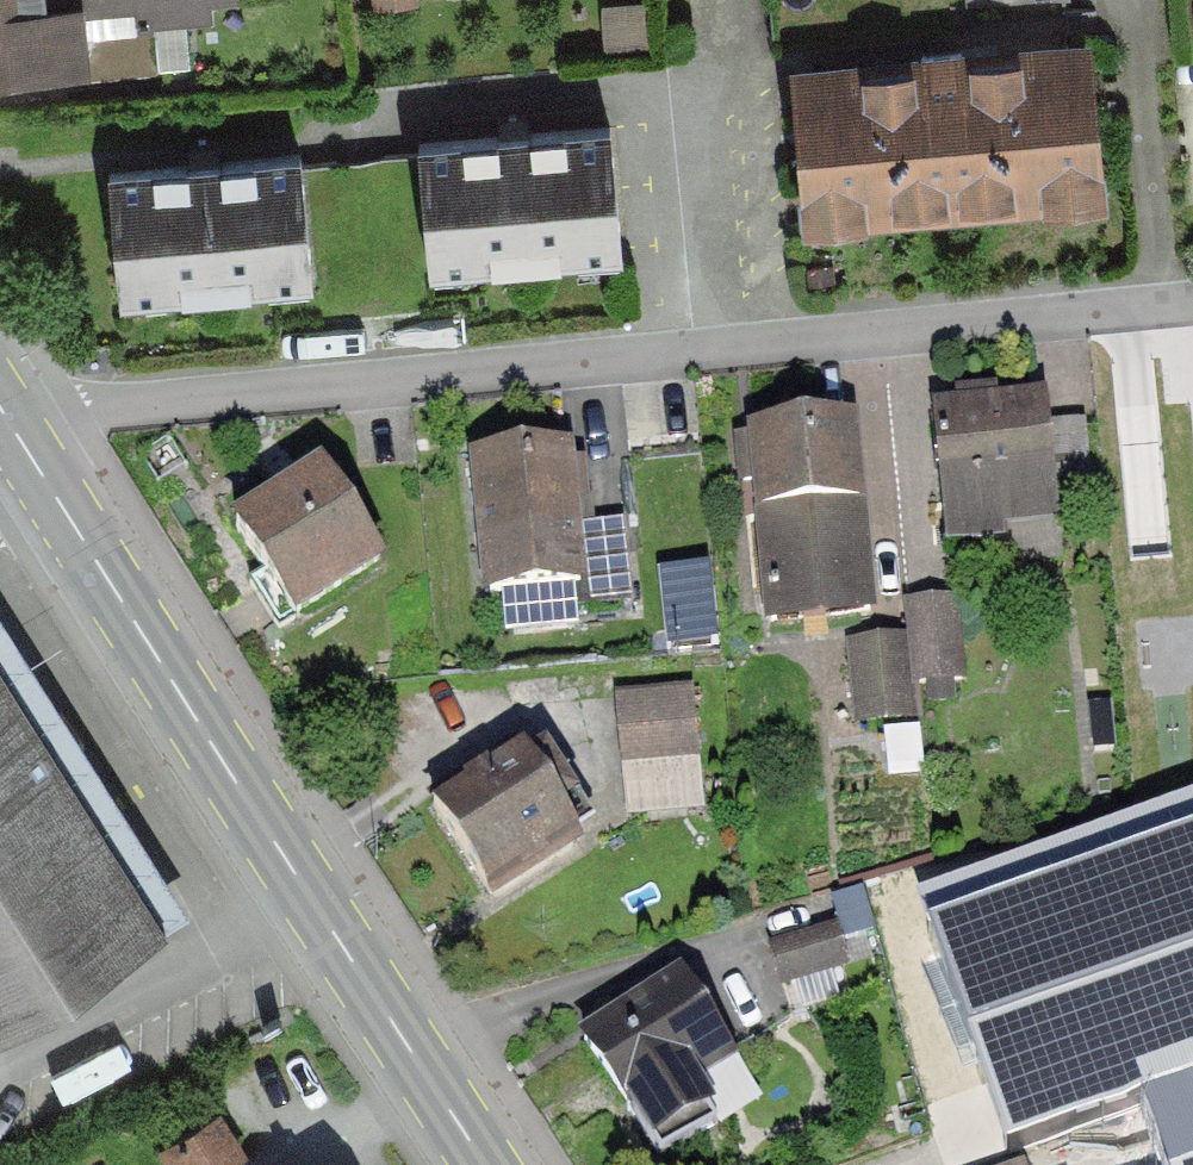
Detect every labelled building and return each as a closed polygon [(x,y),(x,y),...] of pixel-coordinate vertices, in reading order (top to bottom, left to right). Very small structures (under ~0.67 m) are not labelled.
[(79,69),(73,7),(129,2),(132,33),(207,26),(205,0),(0,0),(0,77),(79,69)] [(368,13),(413,8),(412,0),(367,0),(368,13)] [(1081,34),(777,63),(793,232),(1097,203),(1081,34)] [(600,125),(405,143),(418,278),(613,259),(600,125)] [(288,153),(98,168),(108,300),(299,284),(288,153)] [(1039,398),(928,407),(940,549),(1003,543),(1002,528),(1050,524),(1039,398)] [(852,422),(732,432),(749,630),(869,620),(852,422)] [(571,447),(464,458),(478,598),(585,588),(571,447)] [(313,466),(224,521),(287,622),(376,566),(313,466)] [(898,636),(843,641),(850,726),(912,720),(910,705),(957,701),(947,592),(894,597),(898,636)] [(0,662),(0,1027),(164,926),(0,662)] [(1090,688),(1098,783),(1134,780),(1125,685),(1090,688)] [(685,689),(608,696),(613,765),(691,758),(685,689)] [(539,732),(421,801),(480,900),(578,843),(559,810),(579,799),(539,732)] [(937,912),(1016,1126),(1192,1061),(1192,818),(937,912)] [(834,923),(765,946),(775,978),(845,955),(834,923)] [(668,972),(567,1041),(649,1161),(710,1119),(686,1083),(725,1056),(668,972)] [(1135,1095),(1156,1156),(1128,1164),(1192,1164),(1192,1076),(1135,1095)] [(212,1113),(172,1142),(189,1164),(218,1164),(239,1150),(212,1113)] [(295,1164),(324,1164),(315,1151),(295,1164)] [(1019,1153),(985,1164),(1023,1164),(1019,1153)]
